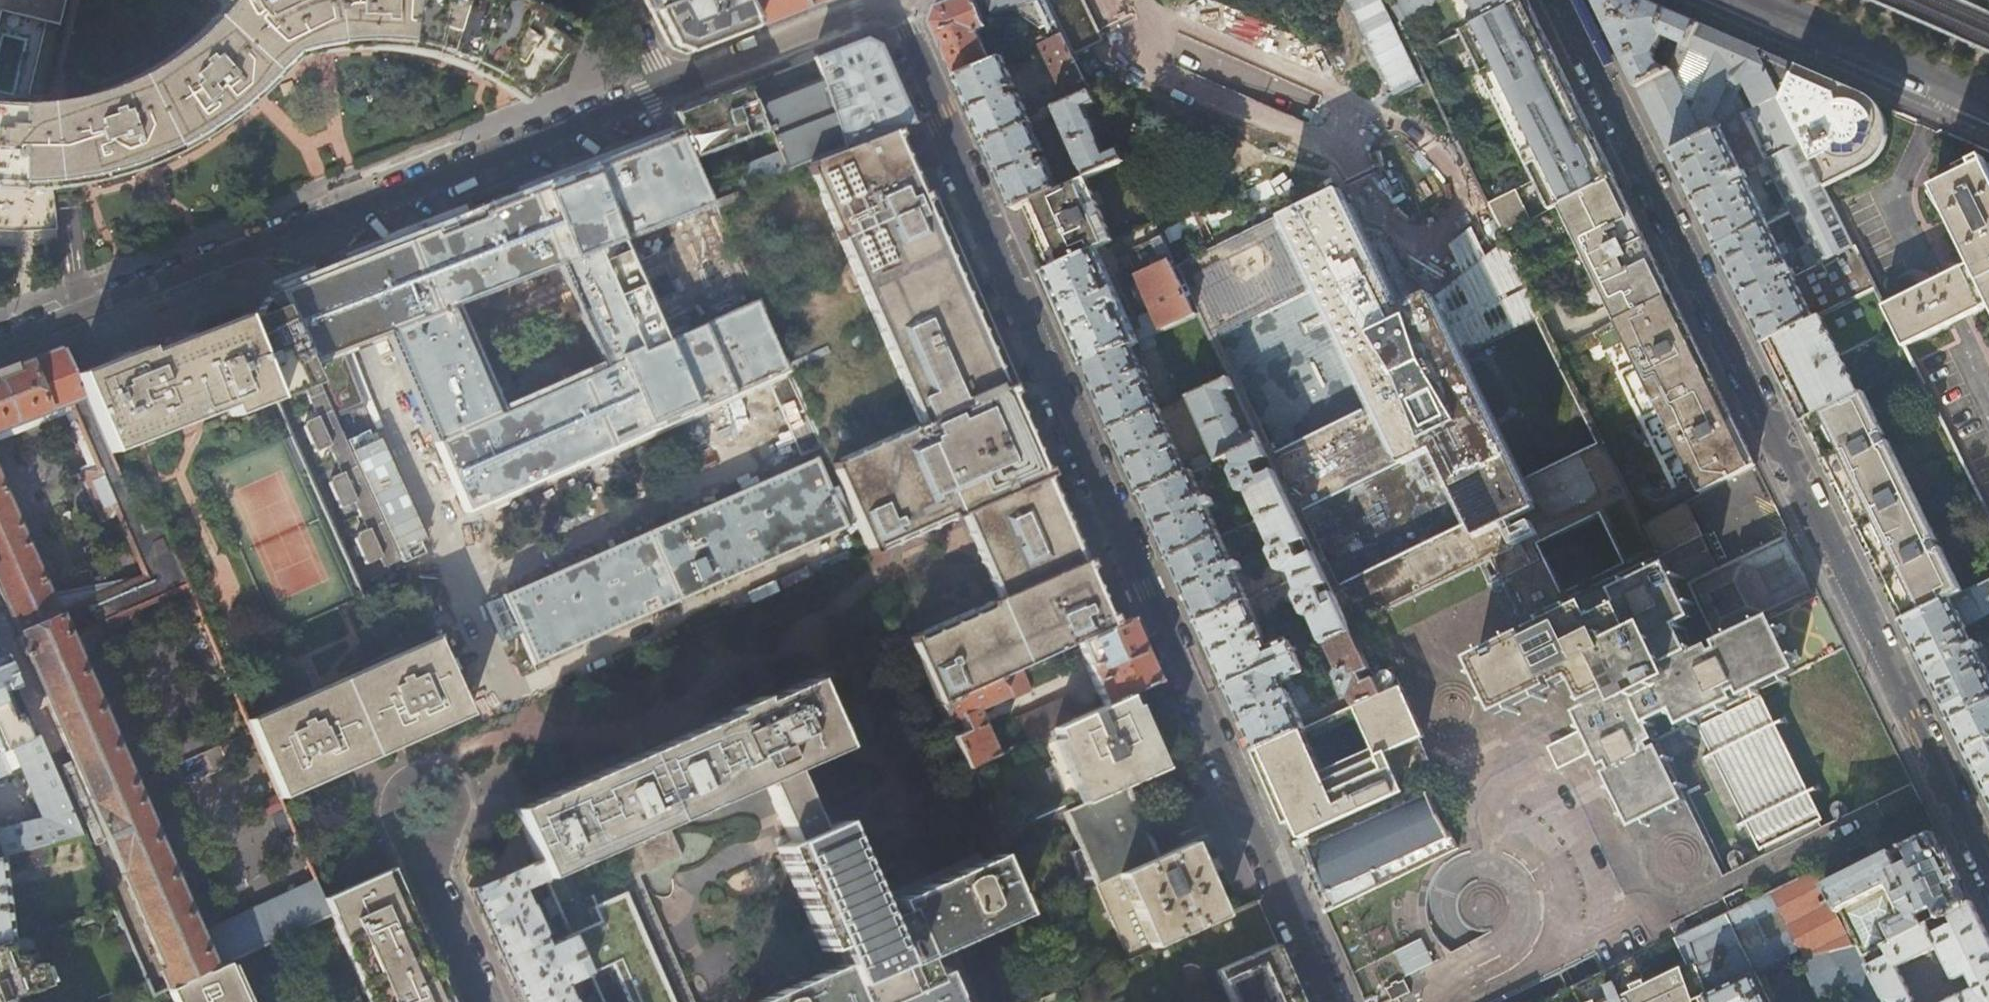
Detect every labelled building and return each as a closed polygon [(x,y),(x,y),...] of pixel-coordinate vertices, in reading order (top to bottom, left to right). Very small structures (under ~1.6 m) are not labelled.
[(62,0),(0,0),(0,228),(26,229),(56,231),(50,180),(63,178),(74,177),(87,174),(114,168),(141,158),(186,137),(211,123),(234,107),(255,86),(289,53),(312,47),(321,45),(348,42),(374,42),(420,47),(446,52),(454,55),(485,67),(493,72),(529,95),(572,35),(547,16),(521,0),(219,0),(206,18),(187,37),(172,50),(146,67),(118,82),(89,94),(68,100),(40,104),(38,92),(62,0)] [(647,5),(666,42),(690,51),(754,27),(741,0),(645,0),(647,5)] [(754,27),(780,17),(772,0),(741,0),(754,27)] [(780,17),(805,7),(801,0),(772,0),(780,17)] [(1003,58),(992,32),(984,35),(990,50),(986,52),(979,37),(978,37),(976,35),(979,34),(978,32),(987,28),(977,0),(961,0),(938,9),(932,23),(947,55),(957,79),(1003,58)] [(1034,19),(1051,13),(1044,0),(987,0),(993,15),(1019,5),(1025,2),(1034,19)] [(1080,0),(1044,0),(1051,13),(1054,21),(1058,28),(1059,32),(1064,41),(1070,53),(1087,45),(1087,46),(1099,41),(1080,0)] [(1399,20),(1432,3),(1434,0),(1389,0),(1399,20)] [(1526,0),(1522,0),(1482,20),(1461,30),(1494,97),(1501,93),(1543,176),(1535,180),(1490,203),(1505,233),(1561,205),(1615,179),(1594,138),(1550,48),(1526,0)] [(1482,20),(1522,0),(1472,0),(1482,20)] [(1679,66),(1701,25),(1649,2),(1644,0),(1593,0),(1637,89),(1679,66)] [(1034,19),(1025,2),(1019,5),(1023,15),(1041,27),(1054,21),(1051,13),(1034,19)] [(1734,39),(1701,25),(1679,66),(1637,89),(1660,135),(1670,155),(1718,131),(1715,124),(1778,90),(1758,49),(1734,39)] [(863,38),(812,57),(843,147),(897,127),(911,121),(877,45),(870,41),(863,38)] [(1068,103),(1090,93),(1086,83),(1084,83),(1070,53),(1064,41),(1043,51),(1068,103)] [(1767,54),(1758,49),(1778,90),(1825,185),(1863,166),(1865,165),(1869,163),(1873,159),(1877,155),(1879,152),(1882,147),(1883,142),(1884,137),(1885,133),(1885,127),(1883,121),(1882,117),(1880,113),(1879,111),(1875,105),(1874,104),(1842,89),(1769,56),(1769,54),(1767,54)] [(812,57),(745,83),(766,130),(777,151),(785,170),(843,147),(812,57)] [(1029,118),(1003,58),(957,79),(967,101),(986,144),(1032,124),(1056,113),(1054,110),(1052,105),(1040,110),(1039,114),(1029,118)] [(692,159),(766,130),(745,83),(671,112),(683,139),(692,159)] [(1825,185),(1778,90),(1715,124),(1718,131),(1670,155),(1699,214),(1716,249),(1766,224),(1745,183),(1738,186),(1735,180),(1742,177),(1740,173),(1749,169),(1752,174),(1758,171),(1763,178),(1771,174),(1790,213),(1829,193),(1825,185)] [(1096,105),(1090,93),(1068,103),(1055,109),(1086,178),(1087,178),(1123,162),(1118,150),(1107,155),(1087,109),(1096,105)] [(1543,176),(1501,93),(1494,97),(1535,180),(1543,176)] [(1043,149),(1032,124),(986,144),(1005,187),(1015,210),(1029,203),(1061,189),(1049,162),(1054,160),(1056,156),(1052,148),(1048,147),(1043,149)] [(900,135),(897,127),(843,147),(785,170),(739,187),(710,199),(784,365),(868,553),(959,513),(995,594),(905,634),(936,704),(1075,643),(1116,625),(1106,602),(993,346),(916,170),(900,135)] [(710,199),(692,159),(683,139),(614,166),(324,278),(278,296),(306,358),(351,342),(578,259),(624,361),(433,439),(458,501),(483,491),(496,485),(589,446),(596,462),(597,461),(600,460),(602,458),(604,454),(605,451),(604,447),(604,444),(603,440),(784,365),(710,199)] [(739,187),(785,170),(777,151),(732,169),(739,187)] [(1972,264),(1988,299),(1988,173),(1982,159),(1973,164),(1975,169),(1935,189),(1957,234),(1972,264)] [(1116,244),(1087,178),(1086,178),(1061,189),(1029,203),(1030,204),(1036,220),(1043,235),(1029,242),(1043,275),(1098,251),(1116,244)] [(1656,263),(1615,179),(1561,205),(1616,321),(1671,294),(1656,263)] [(1703,535),(1684,499),(1645,518),(1618,462),(1562,346),(1507,238),(1431,297),(1400,312),(1341,190),(1284,218),(1280,212),(1173,263),(1198,316),(1230,380),(1234,390),(1256,434),(1260,443),(1267,458),(1274,472),(1290,506),(1308,543),(1315,557),(1321,568),(1328,584),(1332,592),(1350,628),(1490,560),(1520,622),(1545,611),(1555,632),(1485,666),(1505,707),(1571,674),(1574,681),(1578,679),(1590,705),(1582,709),(1591,729),(1549,749),(1560,771),(1602,751),(1609,764),(1613,762),(1617,770),(1612,772),(1637,826),(1691,802),(1665,746),(1654,752),(1651,746),(1657,743),(1650,727),(1675,715),(1680,724),(1787,670),(1767,628),(1701,661),(1698,654),(1695,656),(1682,630),(1691,625),(1659,559),(1663,557),(1662,555),(1703,535)] [(1835,205),(1829,193),(1790,213),(1805,244),(1798,247),(1802,254),(1801,255),(1805,264),(1799,267),(1800,272),(1792,276),(1790,271),(1783,275),(1780,270),(1787,266),(1781,254),(1787,251),(1783,243),(1777,246),(1766,224),(1716,249),(1740,296),(1763,344),(1876,288),(1835,205)] [(1135,333),(1098,251),(1043,275),(1071,337),(1084,366),(1131,346),(1139,343),(1152,337),(1198,316),(1173,263),(1155,227),(1126,239),(1134,257),(1131,259),(1154,313),(1141,317),(1140,322),(1144,329),(1135,333)] [(1988,305),(1988,299),(1972,264),(1936,282),(1920,289),(1886,306),(1894,323),(1897,329),(1905,346),(1955,323),(1988,305)] [(1886,306),(1876,288),(1763,344),(1783,384),(1802,421),(1860,394),(1842,355),(1897,329),(1894,323),(1886,306)] [(398,560),(306,358),(278,296),(277,293),(274,294),(273,292),(265,300),(265,302),(264,303),(266,308),(253,313),(242,317),(277,400),(305,388),(317,416),(307,421),(306,422),(305,424),(305,426),(305,428),(316,452),(329,446),(342,473),(332,478),(331,479),(330,481),(329,482),(330,484),(340,509),(354,502),(366,530),(357,534),(355,536),(354,537),(353,538),(353,539),(353,542),(364,565),(378,558),(382,568),(398,560)] [(1671,294),(1616,321),(1700,492),(1756,465),(1713,377),(1671,294)] [(145,348),(133,353),(166,429),(190,420),(272,388),(242,317),(183,340),(158,350),(148,354),(145,348)] [(1155,344),(1152,337),(1139,343),(1142,350),(1146,351),(1153,348),(1155,344)] [(1160,411),(1131,346),(1084,366),(1102,408),(1113,432),(1160,411)] [(167,987),(222,962),(223,962),(329,914),(322,899),(317,887),(197,939),(74,656),(66,636),(97,623),(186,585),(159,524),(144,529),(141,530),(106,451),(73,376),(61,348),(19,365),(0,372),(0,601),(167,987)] [(81,373),(73,376),(106,451),(166,429),(133,353),(110,362),(81,373)] [(1224,394),(1234,390),(1230,380),(1189,398),(1217,462),(1233,455),(1260,443),(1256,434),(1245,439),(1224,394)] [(1865,392),(1860,394),(1802,421),(1819,456),(1872,564),(1894,607),(1901,622),(1963,592),(1865,392)] [(1164,421),(1160,411),(1113,432),(1135,482),(1141,496),(1188,475),(1166,425),(1172,423),(1170,419),(1164,421)] [(701,418),(684,424),(693,448),(710,442),(701,418)] [(1267,458),(1260,443),(1233,455),(1237,467),(1234,469),(1233,474),(1240,490),(1246,492),(1248,491),(1260,519),(1290,506),(1274,472),(1261,477),(1255,464),(1267,458)] [(1193,464),(1196,472),(1209,466),(1206,458),(1203,457),(1194,461),(1193,464)] [(501,593),(527,654),(843,522),(815,461),(501,593)] [(1192,473),(1188,475),(1141,496),(1147,510),(1169,560),(1220,537),(1205,501),(1212,498),(1203,479),(1196,482),(1192,473)] [(496,485),(483,491),(490,506),(493,505),(495,503),(496,500),(498,497),(498,493),(497,490),(496,485)] [(1308,543),(1290,506),(1260,519),(1273,548),(1271,548),(1270,552),(1278,570),(1285,572),(1289,570),(1294,580),(1321,568),(1315,557),(1302,562),(1296,549),(1308,543)] [(1252,523),(1234,531),(1252,573),(1261,576),(1266,574),(1270,565),(1252,523)] [(1235,570),(1220,537),(1169,560),(1170,561),(1193,614),(1197,624),(1249,600),(1244,590),(1250,588),(1240,568),(1235,570)] [(1328,584),(1321,568),(1294,580),(1299,592),(1297,592),(1296,597),(1304,615),(1309,617),(1311,615),(1323,644),(1328,642),(1352,631),(1350,628),(1332,592),(1323,596),(1319,588),(1328,584)] [(1963,592),(1901,622),(1926,674),(1950,721),(1988,702),(1988,679),(1982,665),(1980,666),(1973,653),(1965,657),(1961,647),(1969,643),(1962,630),(1965,629),(1963,626),(1988,613),(1988,579),(1963,592)] [(1255,598),(1249,600),(1197,624),(1202,634),(1226,688),(1298,655),(1291,642),(1286,640),(1265,649),(1262,643),(1264,637),(1262,630),(1266,628),(1266,625),(1255,598)] [(1116,625),(1075,643),(1102,703),(1125,693),(1144,685),(1156,679),(1136,632),(1130,619),(1116,625)] [(74,656),(102,635),(97,623),(66,636),(74,656)] [(1383,695),(1352,631),(1328,642),(1339,670),(1337,671),(1336,677),(1343,693),(1348,696),(1350,695),(1355,707),(1383,695)] [(277,796),(279,799),(348,767),(467,712),(431,634),(315,688),(245,721),(277,796)] [(3,692),(16,687),(1,653),(0,653),(0,698),(3,692)] [(1304,669),(1298,655),(1226,688),(1248,738),(1254,752),(1259,749),(1305,729),(1296,707),(1301,705),(1297,696),(1292,698),(1289,692),(1284,690),(1281,682),(1303,673),(1304,669)] [(1047,656),(936,704),(944,722),(958,717),(964,730),(951,736),(964,766),(968,764),(993,753),(974,710),(1004,696),(1006,699),(1057,675),(1047,656)] [(815,830),(812,823),(787,768),(839,745),(809,676),(528,804),(513,811),(533,857),(543,878),(543,879),(551,897),(559,913),(569,935),(577,953),(587,974),(596,994),(599,1001),(672,1001),(624,893),(593,907),(589,898),(584,900),(569,866),(611,846),(627,881),(681,859),(667,822),(762,780),(785,834),(789,842),(815,830)] [(1437,781),(1420,740),(1424,738),(1401,686),(1383,695),(1355,707),(1305,729),(1259,749),(1292,824),(1294,823),(1302,840),(1437,781)] [(1158,768),(1125,693),(1102,703),(1075,716),(1024,739),(993,753),(968,764),(968,766),(1001,838),(1029,826),(1027,821),(1079,798),(1081,803),(1125,783),(1158,768)] [(1823,820),(1763,697),(1759,699),(1756,694),(1700,722),(1703,726),(1699,728),(1759,851),(1762,850),(1765,856),(1822,827),(1819,821),(1823,820)] [(1024,739),(1075,716),(1066,695),(1015,718),(1024,739)] [(11,749),(28,741),(19,721),(16,721),(14,717),(10,718),(3,700),(0,699),(0,753),(11,749)] [(1950,721),(1971,764),(1988,798),(1988,801),(1988,702),(1950,721)] [(80,836),(38,737),(28,741),(11,749),(19,768),(42,820),(52,843),(80,836)] [(6,775),(6,773),(19,768),(11,749),(0,753),(0,777),(6,775)] [(1292,824),(1259,749),(1254,752),(1254,753),(1287,826),(1292,824)] [(1157,857),(1125,783),(1081,803),(1082,804),(1082,805),(1108,793),(1118,815),(1139,865),(1157,857)] [(1118,815),(1108,793),(1082,805),(1082,804),(1063,812),(1072,831),(1090,823),(1092,826),(1118,815)] [(1388,863),(1449,835),(1431,796),(1309,850),(1329,893),(1326,894),(1332,908),(1395,879),(1388,863)] [(1095,884),(1139,865),(1118,815),(1092,826),(1090,823),(1072,831),(1080,849),(1075,851),(1077,881),(1082,881),(1082,878),(1090,878),(1094,885),(1095,884)] [(20,852),(45,846),(52,843),(42,820),(9,829),(0,831),(0,857),(20,852)] [(820,953),(831,948),(828,942),(878,919),(834,822),(815,830),(789,842),(773,848),(820,953)] [(1938,919),(1949,914),(1968,904),(1967,903),(1950,868),(1933,833),(1906,846),(1913,860),(1901,866),(1894,852),(1824,887),(1857,948),(1861,957),(1883,946),(1922,927),(1917,916),(1933,908),(1938,919)] [(1139,865),(1095,884),(1127,956),(1223,915),(1205,875),(1190,842),(1157,857),(1139,865)] [(45,846),(20,852),(26,870),(50,862),(45,846)] [(891,901),(895,911),(901,908),(923,955),(946,946),(1021,914),(995,856),(920,889),(891,901)] [(543,879),(543,878),(533,857),(467,885),(489,934),(511,984),(577,953),(569,935),(546,945),(521,889),(543,879)] [(9,940),(0,864),(0,942),(9,940)] [(329,914),(367,1001),(453,1001),(447,988),(422,931),(394,867),(322,899),(329,914)] [(1676,937),(1674,937),(1687,965),(1689,968),(1695,965),(1709,1001),(1768,1001),(1754,972),(1798,951),(1802,960),(1857,948),(1824,887),(1816,871),(1769,893),(1734,910),(1735,913),(1734,920),(1729,922),(1725,913),(1691,930),(1676,937)] [(550,916),(559,913),(551,897),(543,901),(550,916)] [(1223,915),(1127,956),(1062,984),(1066,993),(1070,1001),(1298,1001),(1266,929),(1254,901),(1223,915)] [(1922,927),(1883,946),(1887,955),(1865,966),(1882,999),(1884,1001),(1912,1001),(1913,998),(1898,967),(1937,948),(1952,977),(1958,979),(1967,974),(1974,989),(1948,1001),(1988,1001),(1988,937),(1972,902),(1968,904),(1949,914),(1953,923),(1933,933),(1928,924),(1922,927)] [(831,948),(838,966),(854,1001),(886,1001),(934,982),(932,976),(923,955),(901,908),(895,911),(878,919),(828,942),(831,948)] [(1670,924),(1676,937),(1691,930),(1685,917),(1670,924)] [(45,986),(26,934),(9,940),(0,942),(0,1001),(14,1001),(12,998),(21,995),(45,986)] [(1396,949),(1407,976),(1436,964),(1425,937),(1396,949)] [(1882,999),(1865,966),(1861,957),(1857,948),(1802,960),(1798,963),(1815,1000),(1846,986),(1854,1001),(1884,1001),(1882,999)] [(587,974),(577,953),(511,984),(519,1001),(572,1001),(564,984),(587,974)] [(1695,965),(1689,968),(1687,965),(1646,983),(1633,957),(1573,984),(1582,1001),(1709,1001),(1695,965)] [(222,962),(167,987),(164,988),(170,1001),(241,1001),(222,962)] [(838,966),(755,1001),(854,1001),(838,966)] [(886,1001),(955,1001),(942,971),(932,976),(934,982),(886,1001)] [(1387,989),(1392,1001),(1411,992),(1405,980),(1398,983),(1397,981),(1391,984),(1392,986),(1387,989)] [(1066,993),(1047,1001),(1070,1001),(1066,993)] [(596,994),(587,998),(589,1001),(599,1001),(596,994)]
